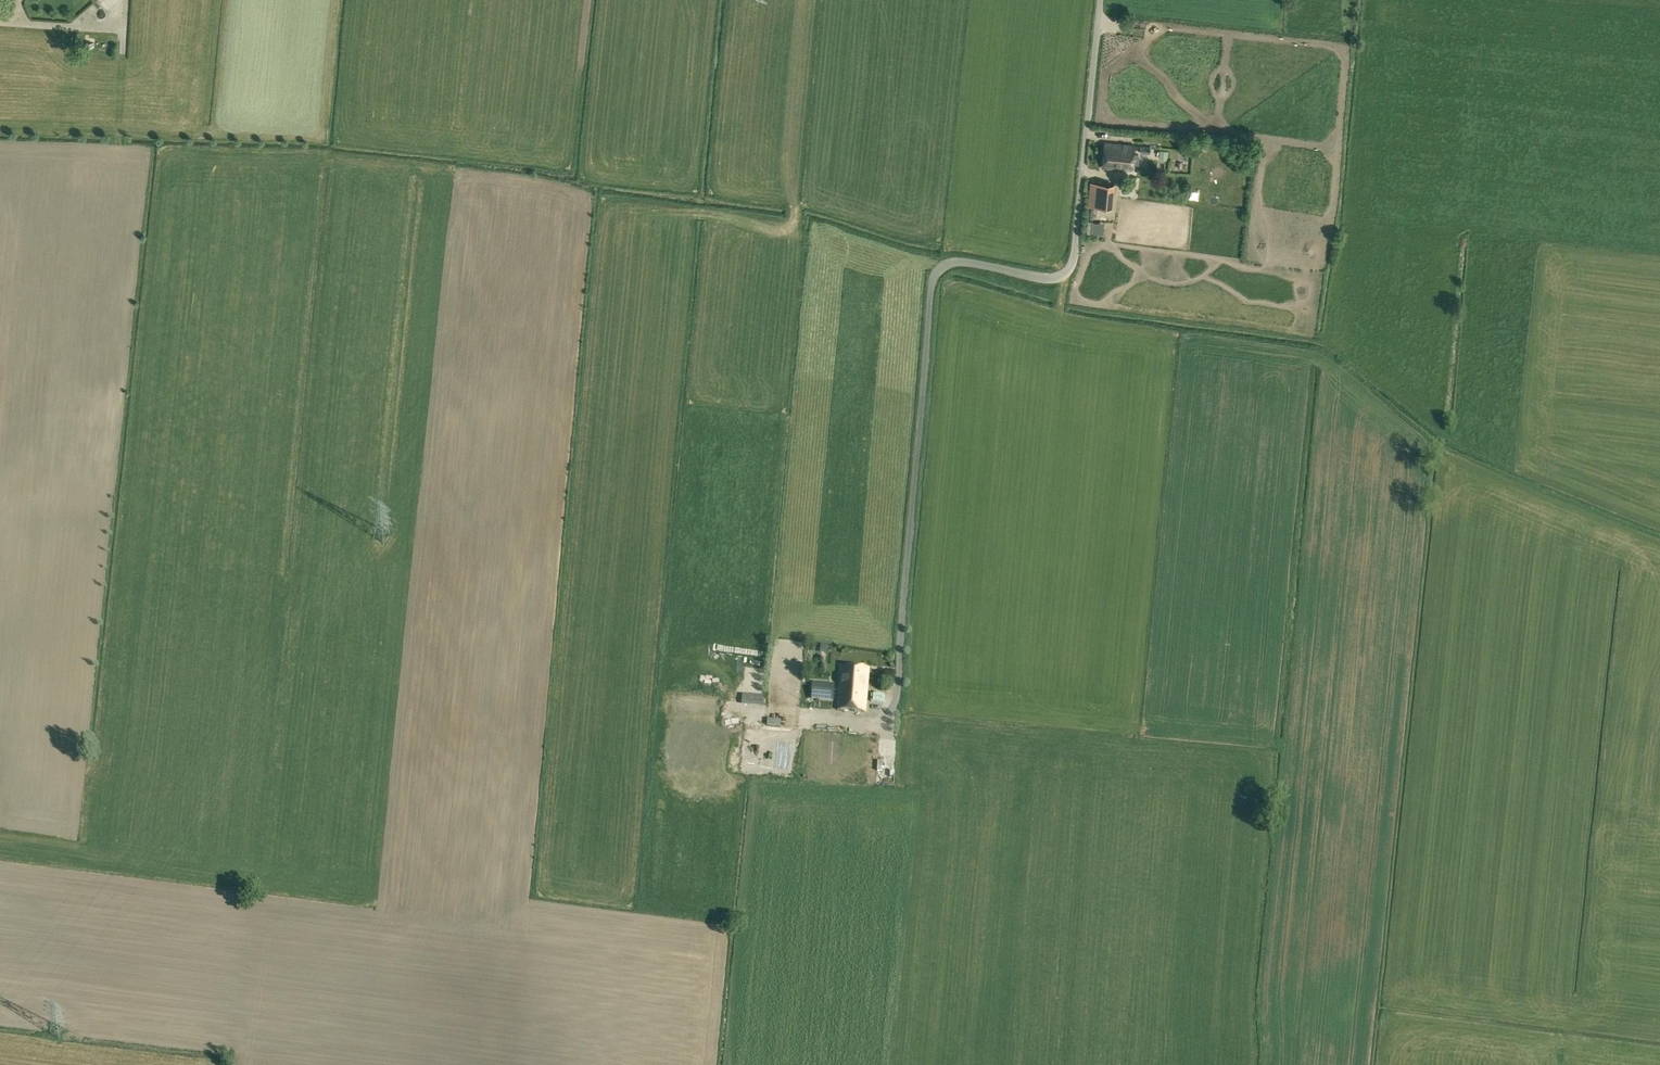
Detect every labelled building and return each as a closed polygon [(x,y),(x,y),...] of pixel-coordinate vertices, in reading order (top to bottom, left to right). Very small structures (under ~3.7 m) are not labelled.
[(1103,167),(1133,170),(1133,164),(1137,165),(1138,156),(1134,155),(1135,145),(1105,143),(1103,167)] [(1140,153),(1150,154),(1150,146),(1141,146),(1140,153)] [(1160,150),(1159,158),(1167,159),(1168,151),(1160,150)] [(1112,184),(1090,182),(1089,208),(1111,209),(1112,184)] [(841,667),(838,709),(865,712),(868,669),(841,667)] [(832,701),(834,684),(813,682),(812,699),(832,701)] [(876,776),(878,730),(778,725),(778,717),(765,716),(765,722),(669,717),(667,766),(876,776)]
